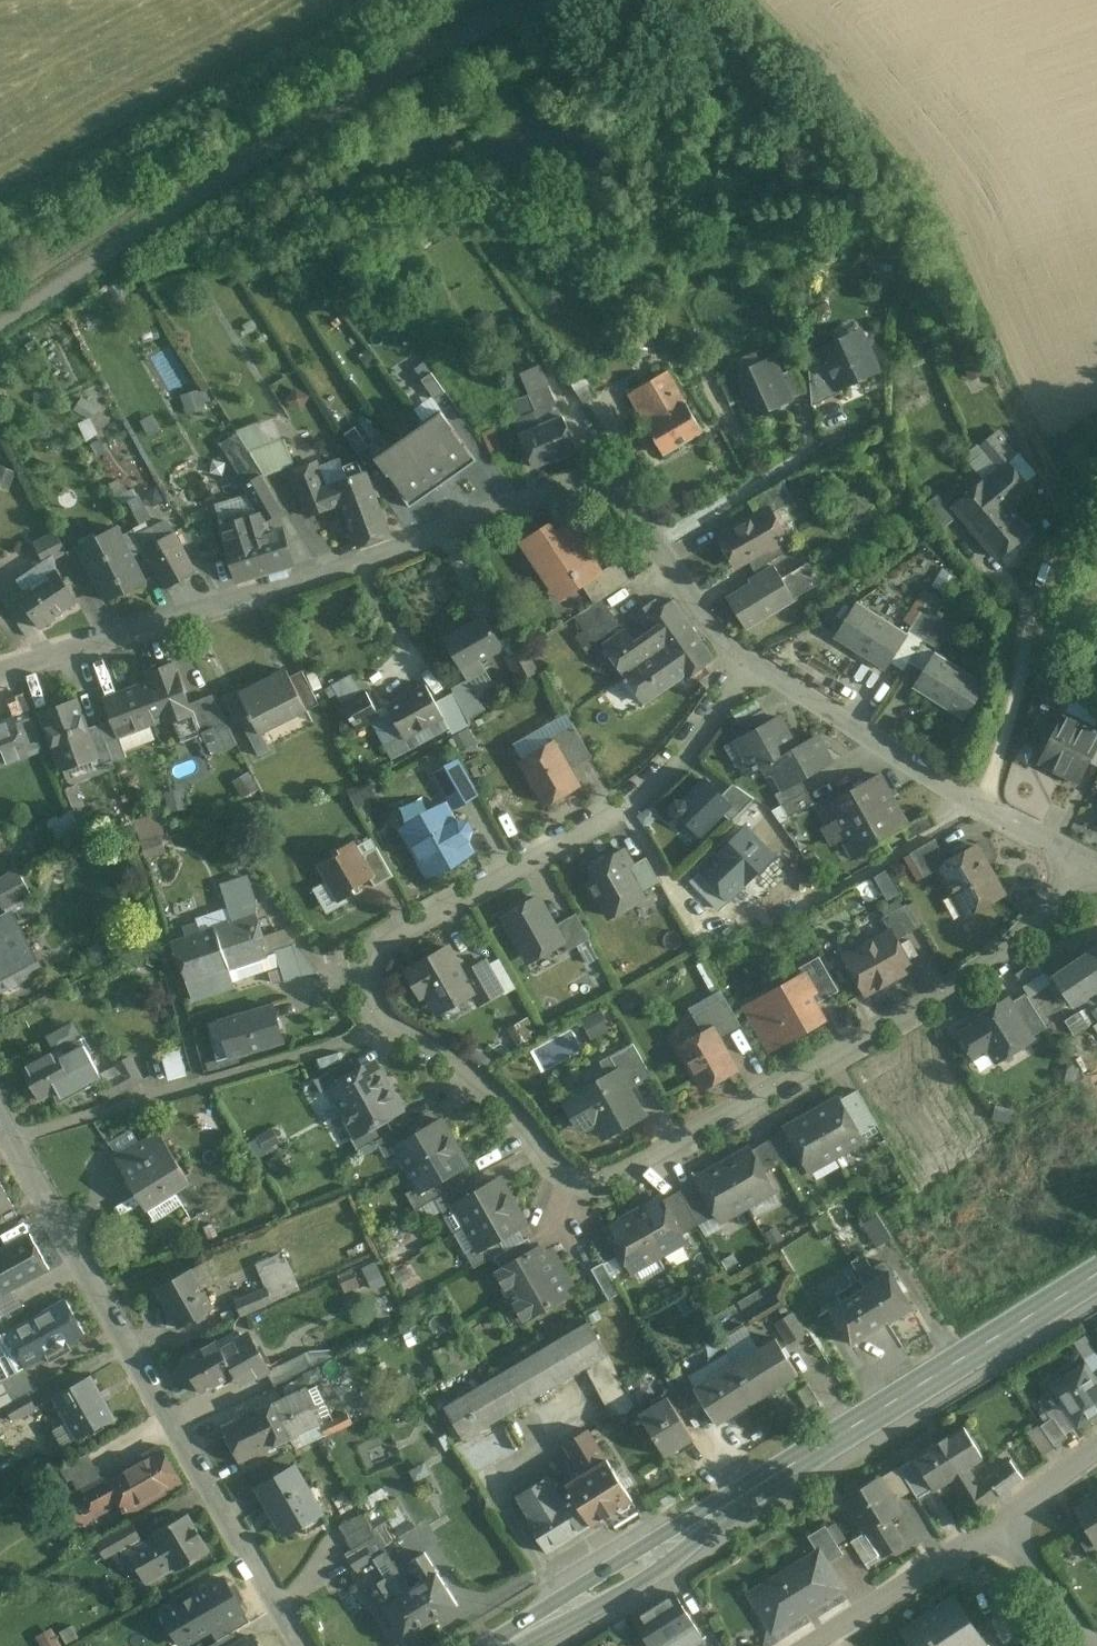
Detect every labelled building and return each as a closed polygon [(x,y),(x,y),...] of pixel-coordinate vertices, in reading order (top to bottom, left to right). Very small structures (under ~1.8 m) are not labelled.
[(814,395),(873,385),(864,334),(818,343),(823,365),(809,368),(814,395)] [(773,359),(738,375),(757,415),(792,399),(781,375),(773,359)] [(795,368),(781,375),(792,399),(806,393),(795,368)] [(668,371),(629,394),(647,425),(686,402),(668,371)] [(446,393),(432,373),(421,380),(435,400),(446,393)] [(586,378),(572,386),(585,405),(598,397),(586,378)] [(562,417),(549,386),(529,395),(536,412),(534,412),(554,460),(578,450),(563,416),(562,417)] [(554,460),(534,412),(536,412),(529,395),(515,401),(521,416),(515,419),(536,468),(554,460)] [(686,402),(647,425),(664,455),(703,432),(686,402)] [(441,410),(421,424),(423,426),(395,445),(394,443),(374,457),(387,476),(389,475),(400,491),(398,492),(409,508),(477,461),(466,445),(464,446),(453,431),(455,429),(441,410)] [(285,440),(267,447),(259,427),(239,435),(265,476),(265,477),(295,465),(285,440)] [(368,448),(355,427),(345,434),(358,455),(368,448)] [(494,428),(482,433),(492,456),(504,451),(494,428)] [(1016,456),(996,432),(978,446),(997,470),(998,470),(1008,462),(1016,456)] [(265,476),(239,435),(223,445),(242,475),(239,477),(245,486),(262,476),(262,477),(265,476)] [(341,460),(319,468),(317,463),(290,473),(307,516),(332,507),(342,503),(342,502),(356,496),(349,480),(344,467),(341,460)] [(358,461),(344,467),(349,480),(365,473),(365,472),(363,473),(358,461)] [(997,470),(955,505),(999,558),(1031,532),(1010,506),(1031,489),(1008,462),(998,470),(997,470)] [(365,473),(349,480),(356,496),(342,502),(342,503),(359,547),(389,536),(365,473)] [(262,477),(262,476),(245,486),(244,487),(250,497),(264,521),(282,511),(262,477)] [(794,502),(783,482),(749,502),(758,517),(770,511),(772,514),(794,502)] [(957,516),(938,494),(925,504),(944,527),(957,516)] [(150,520),(138,497),(120,506),(132,529),(150,520)] [(264,521),(250,497),(221,506),(219,515),(220,519),(228,546),(238,581),(293,565),(282,529),(268,534),(264,521)] [(758,517),(721,538),(737,565),(748,559),(747,558),(776,541),(778,544),(786,540),(772,514),(770,511),(758,517)] [(164,520),(136,534),(144,548),(174,533),(173,532),(168,521),(164,520)] [(559,542),(548,525),(523,542),(556,592),(578,578),(583,586),(601,574),(601,573),(573,532),(559,542)] [(117,528),(80,546),(93,572),(108,602),(145,583),(117,528)] [(57,531),(34,543),(45,565),(68,553),(57,531)] [(174,533),(144,548),(166,589),(165,589),(166,591),(198,573),(175,531),(173,532),(174,533)] [(776,541),(747,558),(748,559),(755,571),(784,554),(778,544),(776,541)] [(93,572),(80,546),(68,552),(81,578),(93,572)] [(618,561),(601,573),(601,574),(583,586),(595,604),(603,599),(631,581),(618,561)] [(759,577),(760,580),(728,599),(746,629),(821,583),(809,563),(782,579),(775,567),(759,577)] [(947,591),(957,574),(943,567),(933,583),(947,591)] [(57,571),(19,598),(40,628),(78,601),(57,571)] [(962,613),(932,594),(909,631),(939,650),(962,613)] [(595,604),(575,618),(598,651),(626,633),(603,599),(595,604)] [(673,600),(661,609),(655,600),(633,616),(641,627),(645,624),(652,635),(636,645),(637,646),(628,652),(626,649),(625,650),(623,647),(610,656),(624,676),(693,628),(673,600)] [(906,634),(857,603),(843,626),(854,633),(847,644),(884,669),(906,634)] [(486,616),(445,640),(468,680),(468,681),(469,680),(486,670),(480,661),(503,648),(486,616)] [(693,628),(624,676),(626,679),(624,680),(626,683),(628,681),(643,703),(681,676),(685,681),(715,660),(693,628)] [(537,673),(524,649),(508,658),(521,682),(537,673)] [(985,684),(936,653),(914,687),(942,705),(951,690),(972,704),(985,684)] [(148,671),(152,682),(165,717),(171,714),(170,711),(189,704),(173,661),(148,671)] [(486,670),(469,680),(478,697),(495,686),(486,670)] [(242,693),(240,694),(250,715),(240,720),(241,721),(259,756),(270,750),(262,734),(307,711),(290,677),(287,671),(242,693)] [(320,705),(302,671),(290,677),(307,711),(320,705)] [(350,675),(332,685),(343,705),(361,695),(350,675)] [(478,697),(469,680),(468,681),(468,680),(452,689),(454,693),(471,724),(472,723),(469,718),(485,710),(478,697)] [(105,699),(112,720),(119,737),(166,719),(165,717),(152,682),(105,699)] [(426,686),(387,707),(402,734),(405,739),(443,717),(435,703),(426,686)] [(239,689),(223,697),(236,724),(241,721),(240,720),(250,715),(240,694),(242,693),(239,689)] [(361,695),(343,705),(357,729),(380,717),(367,692),(361,695)] [(471,724),(454,693),(435,703),(443,717),(452,734),(471,724)] [(201,734),(227,725),(213,695),(189,704),(201,734)] [(76,700),(41,713),(62,772),(96,759),(93,753),(96,752),(87,729),(76,700)] [(189,704),(170,711),(171,714),(182,743),(201,736),(201,734),(189,704)] [(764,710),(738,724),(745,735),(770,721),(764,710)] [(390,712),(371,723),(383,745),(402,734),(390,712)] [(1064,714),(1040,762),(1080,782),(1096,748),(1096,731),(1093,729),(1064,714)] [(745,735),(737,740),(749,760),(741,765),(747,775),(762,766),(795,748),(778,717),(770,721),(745,735)] [(0,725),(0,767),(28,757),(15,719),(0,725)] [(124,751),(119,737),(112,720),(100,724),(111,756),(124,751)] [(547,737),(551,744),(555,741),(570,768),(591,757),(572,723),(547,737)] [(111,756),(100,724),(87,729),(96,752),(93,753),(96,759),(99,768),(113,762),(111,756)] [(237,744),(227,725),(201,734),(201,736),(208,754),(237,744)] [(795,748),(762,766),(768,777),(775,772),(785,789),(785,790),(801,780),(831,764),(816,736),(795,748)] [(544,807),(580,786),(570,768),(555,741),(551,744),(518,762),(544,807)] [(461,756),(434,770),(455,809),(482,795),(461,756)] [(879,775),(825,805),(834,822),(839,830),(893,800),(879,775)] [(705,780),(683,803),(676,803),(672,807),(672,813),(676,817),(682,817),(684,818),(681,822),(696,837),(699,834),(700,835),(722,813),(730,805),(721,796),(705,780)] [(801,780),(785,790),(785,789),(775,794),(782,806),(808,792),(801,780)] [(755,799),(733,784),(721,796),(730,805),(722,813),(732,822),(755,799)] [(808,792),(782,806),(788,818),(814,804),(808,792)] [(893,800),(839,830),(853,856),(902,829),(907,825),(893,800)] [(449,802),(400,829),(427,878),(476,851),(449,802)] [(54,817),(58,830),(79,825),(75,811),(54,817)] [(160,812),(135,816),(140,855),(166,852),(160,812)] [(930,812),(907,825),(902,829),(908,840),(937,824),(930,812)] [(834,822),(824,827),(829,836),(839,830),(834,822)] [(745,828),(701,872),(720,892),(728,900),(744,885),(745,885),(773,857),(745,828)] [(935,839),(910,854),(924,878),(944,867),(943,865),(948,863),(935,839)] [(354,841),(339,850),(341,854),(318,867),(339,903),(356,893),(353,889),(371,880),(375,877),(363,856),(354,841)] [(948,863),(943,865),(944,867),(950,878),(948,886),(954,896),(962,898),(970,912),(965,915),(965,916),(1001,896),(1002,892),(991,873),(987,872),(980,859),(981,855),(976,846),(948,863)] [(394,877),(377,848),(363,856),(375,877),(371,880),(375,887),(394,877)] [(598,878),(590,882),(588,888),(594,899),(600,900),(609,917),(631,905),(626,896),(638,890),(640,889),(628,869),(633,866),(633,865),(625,851),(609,860),(608,858),(605,859),(606,861),(595,868),(594,866),(591,867),(598,878)] [(660,882),(646,857),(633,865),(633,866),(628,869),(640,889),(638,890),(645,891),(660,882)] [(0,880),(0,903),(3,909),(30,895),(16,869),(0,880)] [(887,869),(876,875),(888,897),(898,892),(887,869)] [(720,892),(701,872),(694,879),(714,899),(720,892)] [(250,886),(240,889),(238,881),(224,886),(231,909),(259,900),(257,895),(253,897),(250,886)] [(536,898),(504,916),(528,959),(554,945),(560,941),(553,927),(536,898)] [(233,923),(200,934),(197,926),(186,930),(189,938),(174,943),(181,964),(261,937),(254,916),(263,913),(259,900),(231,909),(232,910),(230,915),(233,923)] [(907,904),(883,918),(891,932),(892,932),(897,940),(920,927),(907,904)] [(263,913),(254,916),(261,937),(282,930),(267,911),(263,913)] [(576,914),(553,927),(560,941),(554,945),(560,956),(590,939),(576,914)] [(36,966),(9,915),(0,920),(0,985),(36,966)] [(282,930),(261,937),(268,956),(276,953),(275,952),(293,946),(295,944),(284,930),(282,930)] [(891,932),(845,958),(865,994),(878,987),(878,988),(895,979),(894,977),(912,967),(897,940),(892,932),(891,932)] [(261,937),(181,964),(194,1000),(223,990),(234,986),(232,980),(279,965),(276,953),(268,956),(261,937)] [(293,946),(275,952),(276,953),(279,965),(285,982),(303,976),(293,946)] [(1054,978),(1059,985),(1055,987),(1060,994),(1068,988),(1075,998),(1096,983),(1096,946),(1087,952),(1089,955),(1054,978)] [(448,948),(413,968),(414,970),(408,973),(421,996),(426,992),(433,1004),(439,1006),(450,1000),(458,1002),(473,993),(478,1004),(489,998),(474,971),(464,976),(448,948)] [(839,992),(819,957),(799,968),(803,975),(805,974),(816,992),(810,995),(816,1005),(839,992)] [(1035,961),(1016,974),(1025,987),(1044,974),(1035,961)] [(502,990),(487,963),(474,971),(489,998),(502,990)] [(803,975),(746,1007),(765,1041),(785,1030),(790,1039),(824,1020),(816,1005),(810,995),(816,992),(805,974),(803,975)] [(1025,987),(1016,974),(1000,985),(1008,998),(1014,994),(1025,987)] [(1047,1028),(1026,994),(1011,1003),(1032,1037),(1047,1028)] [(725,997),(693,1015),(703,1034),(712,1029),(718,1039),(741,1026),(725,997)] [(1008,999),(972,1022),(975,1026),(959,1035),(974,1058),(989,1048),(997,1061),(1033,1039),(1032,1037),(1011,1003),(1008,999)] [(273,1005),(249,1013),(253,1026),(277,1019),(273,1005)] [(1083,1010),(1067,1020),(1075,1035),(1092,1025),(1083,1010)] [(249,1013),(220,1021),(230,1057),(284,1042),(277,1019),(253,1026),(249,1013)] [(530,1021),(511,1032),(519,1045),(531,1038),(529,1033),(535,1030),(530,1021)] [(72,1024),(49,1037),(57,1052),(24,1069),(40,1100),(53,1093),(56,1099),(100,1075),(72,1024)] [(703,1034),(680,1047),(703,1088),(735,1070),(718,1039),(712,1029),(703,1034)] [(633,1043),(600,1062),(608,1077),(619,1071),(625,1082),(648,1069),(633,1043)] [(180,1049),(163,1054),(170,1078),(187,1073),(180,1049)] [(143,1080),(131,1058),(117,1065),(121,1074),(129,1088),(143,1080)] [(352,1059),(317,1078),(324,1091),(329,1089),(328,1087),(358,1070),(352,1059)] [(358,1070),(328,1087),(329,1089),(342,1112),(389,1086),(375,1061),(358,1070)] [(608,1077),(570,1098),(587,1128),(596,1123),(601,1132),(603,1131),(605,1137),(624,1126),(621,1121),(640,1110),(625,1082),(619,1071),(608,1077)] [(121,1074),(104,1083),(112,1097),(129,1088),(121,1074)] [(389,1086),(342,1112),(355,1136),(356,1137),(386,1120),(403,1111),(389,1086)] [(877,1125),(857,1090),(840,1100),(859,1135),(877,1125)] [(839,1098),(812,1113),(836,1156),(863,1141),(859,1135),(840,1100),(839,1098)] [(812,1113),(785,1129),(786,1130),(799,1154),(809,1171),(836,1156),(812,1113)] [(414,1135),(394,1146),(397,1151),(407,1169),(454,1143),(441,1119),(414,1135)] [(386,1120),(356,1137),(355,1136),(351,1138),(358,1151),(376,1141),(393,1132),(386,1120)] [(393,1132),(376,1141),(386,1157),(397,1151),(394,1146),(414,1135),(407,1123),(393,1132)] [(786,1130),(768,1140),(781,1163),(799,1154),(786,1130)] [(157,1131),(115,1157),(155,1221),(182,1204),(175,1193),(190,1183),(157,1131)] [(768,1140),(751,1150),(764,1173),(781,1163),(768,1140)] [(454,1143),(407,1169),(417,1187),(420,1192),(440,1181),(467,1166),(454,1143)] [(751,1150),(750,1148),(723,1164),(747,1206),(774,1191),(751,1150)] [(723,1164),(696,1179),(697,1181),(716,1216),(720,1222),(747,1206),(723,1164)] [(472,1193),(453,1204),(456,1210),(466,1227),(513,1201),(500,1178),(472,1193)] [(14,1208),(0,1181),(0,1215),(14,1208)] [(420,1192),(417,1187),(406,1194),(415,1210),(435,1199),(446,1193),(440,1181),(420,1192)] [(716,1216),(697,1181),(679,1191),(699,1226),(716,1216)] [(446,1193),(435,1199),(444,1216),(456,1210),(453,1204),(472,1193),(466,1182),(446,1193)] [(699,1226),(679,1191),(662,1200),(682,1235),(699,1226)] [(661,1199),(634,1214),(658,1256),(685,1241),(682,1235),(662,1200),(661,1199)] [(513,1201),(466,1227),(476,1245),(479,1251),(499,1240),(526,1225),(513,1201)] [(658,1256),(634,1214),(607,1229),(608,1231),(621,1255),(631,1272),(658,1256)] [(892,1238),(878,1215),(863,1225),(877,1248),(892,1238)] [(608,1231),(591,1241),(603,1263),(604,1264),(621,1255),(608,1231)] [(0,1251),(0,1260),(15,1288),(50,1269),(30,1234),(0,1251)] [(505,1251),(494,1257),(501,1269),(535,1250),(528,1238),(505,1251)] [(499,1240),(479,1251),(476,1245),(465,1252),(474,1269),(494,1257),(505,1251),(499,1240)] [(501,1269),(496,1272),(510,1297),(561,1268),(555,1256),(546,1260),(539,1248),(535,1250),(501,1269)] [(284,1258),(259,1269),(267,1288),(273,1302),(298,1291),(284,1258)] [(15,1288),(0,1260),(0,1297),(15,1288)] [(884,1262),(859,1277),(866,1287),(887,1321),(888,1322),(912,1307),(890,1271),(889,1271),(884,1262)] [(603,1263),(591,1270),(609,1301),(621,1294),(604,1265),(604,1264),(603,1263)] [(561,1268),(510,1297),(524,1321),(567,1297),(560,1284),(568,1280),(561,1268)] [(192,1269),(157,1289),(178,1328),(214,1308),(192,1269)] [(354,1273),(340,1279),(345,1292),(359,1286),(354,1273)] [(866,1287),(841,1303),(838,1299),(829,1304),(832,1308),(830,1309),(851,1343),(887,1321),(866,1287)] [(267,1288),(235,1301),(241,1316),(273,1302),(267,1288)] [(7,1332),(0,1335),(0,1382),(25,1367),(26,1367),(47,1356),(50,1362),(60,1357),(57,1350),(85,1335),(66,1299),(7,1332)] [(792,1312),(777,1322),(790,1343),(805,1334),(792,1312)] [(283,1319),(266,1327),(272,1338),(288,1330),(283,1319)] [(588,1322),(444,1407),(463,1440),(585,1368),(585,1367),(607,1354),(588,1322)] [(730,1349),(690,1374),(697,1385),(760,1347),(748,1326),(725,1340),(730,1349)] [(776,1337),(735,1362),(758,1399),(799,1374),(776,1337)] [(217,1340),(182,1360),(202,1393),(236,1374),(235,1373),(260,1359),(249,1339),(223,1353),(217,1340)] [(303,1354),(266,1371),(274,1386),(310,1369),(303,1354)] [(608,1355),(585,1367),(585,1368),(599,1394),(622,1382),(608,1355)] [(695,1387),(694,1388),(701,1399),(717,1425),(758,1399),(735,1362),(695,1387)] [(1050,1385),(1077,1427),(1096,1414),(1096,1382),(1085,1363),(1050,1385)] [(7,1407),(29,1394),(39,1389),(26,1367),(25,1367),(0,1382),(0,1411),(7,1407)] [(92,1375),(54,1397),(55,1398),(78,1439),(116,1418),(115,1417),(114,1417),(91,1377),(92,1376),(92,1375)] [(688,1376),(676,1384),(689,1406),(701,1399),(694,1388),(695,1387),(688,1376)] [(622,1382),(599,1394),(614,1420),(636,1408),(622,1382)] [(689,1406),(676,1384),(664,1392),(667,1397),(668,1396),(678,1413),(689,1406)] [(272,1402),(247,1414),(244,1407),(231,1413),(234,1420),(221,1426),(239,1463),(289,1439),(288,1437),(323,1420),(318,1410),(308,1388),(273,1405),(272,1402)] [(29,1394),(7,1407),(14,1420),(55,1398),(54,1397),(36,1407),(29,1394)] [(667,1397),(639,1414),(665,1456),(694,1439),(678,1413),(668,1396),(667,1397)] [(326,1407),(318,1410),(323,1420),(331,1416),(326,1407)] [(348,1414),(320,1427),(325,1436),(352,1423),(348,1414)] [(1053,1417),(1040,1426),(1054,1447),(1067,1438),(1053,1417)] [(1054,1447),(1040,1426),(1029,1434),(1043,1454),(1054,1447)] [(964,1427),(940,1441),(959,1473),(968,1468),(983,1459),(964,1427)] [(632,1501),(588,1429),(563,1444),(582,1475),(566,1485),(572,1494),(591,1526),(616,1511),(622,1512),(629,1508),(631,1502),(632,1501)] [(959,1473),(940,1441),(916,1456),(917,1457),(935,1487),(950,1478),(959,1473)] [(160,1450),(96,1486),(99,1492),(93,1495),(98,1503),(106,1499),(108,1504),(120,1498),(128,1512),(179,1483),(160,1450)] [(917,1457),(899,1468),(912,1490),(917,1498),(935,1487),(917,1457)] [(1010,1461),(978,1484),(983,1493),(974,1498),(982,1510),(1023,1479),(1010,1461)] [(294,1466),(257,1487),(284,1535),(322,1513),(294,1466)] [(899,1468),(881,1479),(895,1501),(912,1490),(899,1468)] [(978,1484),(968,1468),(959,1473),(974,1498),(983,1493),(978,1484)] [(974,1498),(959,1473),(950,1478),(956,1487),(965,1503),(974,1498)] [(572,1494),(562,1500),(548,1476),(515,1496),(530,1520),(527,1521),(547,1553),(591,1526),(572,1494)] [(880,1478),(847,1499),(867,1532),(869,1531),(884,1555),(904,1543),(889,1519),(901,1512),(895,1501),(881,1479),(880,1478)] [(956,1487),(947,1492),(957,1508),(965,1503),(956,1487)] [(672,1493),(660,1500),(664,1506),(676,1499),(672,1493)] [(957,1508),(950,1512),(959,1527),(982,1510),(974,1498),(965,1503),(957,1508)] [(1076,1511),(1084,1525),(1096,1546),(1096,1545),(1096,1499),(1076,1511)] [(361,1513),(339,1526),(352,1549),(374,1536),(361,1513)] [(188,1515),(155,1533),(157,1537),(129,1553),(147,1583),(174,1567),(176,1571),(209,1552),(188,1515)] [(132,1525),(98,1545),(105,1558),(140,1538),(132,1525)] [(1084,1525),(1073,1532),(1085,1552),(1096,1546),(1084,1525)] [(844,1555),(826,1526),(808,1537),(822,1558),(823,1558),(827,1565),(844,1555)] [(367,1546),(347,1557),(355,1570),(374,1558),(367,1546)] [(424,1554),(410,1562),(422,1581),(409,1589),(430,1622),(456,1605),(424,1554)] [(822,1558),(786,1581),(782,1575),(763,1587),(768,1595),(767,1602),(759,1607),(773,1631),(841,1588),(827,1565),(823,1558),(822,1558)] [(160,1612),(179,1645),(188,1645),(247,1612),(225,1575),(160,1612)] [(385,1578),(371,1587),(403,1639),(430,1622),(409,1589),(397,1597),(385,1578)] [(635,1618),(652,1645),(692,1645),(702,1640),(674,1594),(635,1618)] [(901,1633),(910,1645),(977,1645),(983,1642),(954,1598),(901,1633)] [(986,1621),(1003,1645),(1029,1629),(1012,1604),(986,1621)] [(624,1618),(612,1626),(617,1634),(629,1626),(624,1618)] [(40,1635),(46,1645),(58,1645),(60,1645),(50,1629),(40,1635)] [(211,1645),(238,1645),(239,1645),(233,1633),(211,1645)] [(254,1637),(239,1645),(238,1645),(260,1645),(254,1637)]
